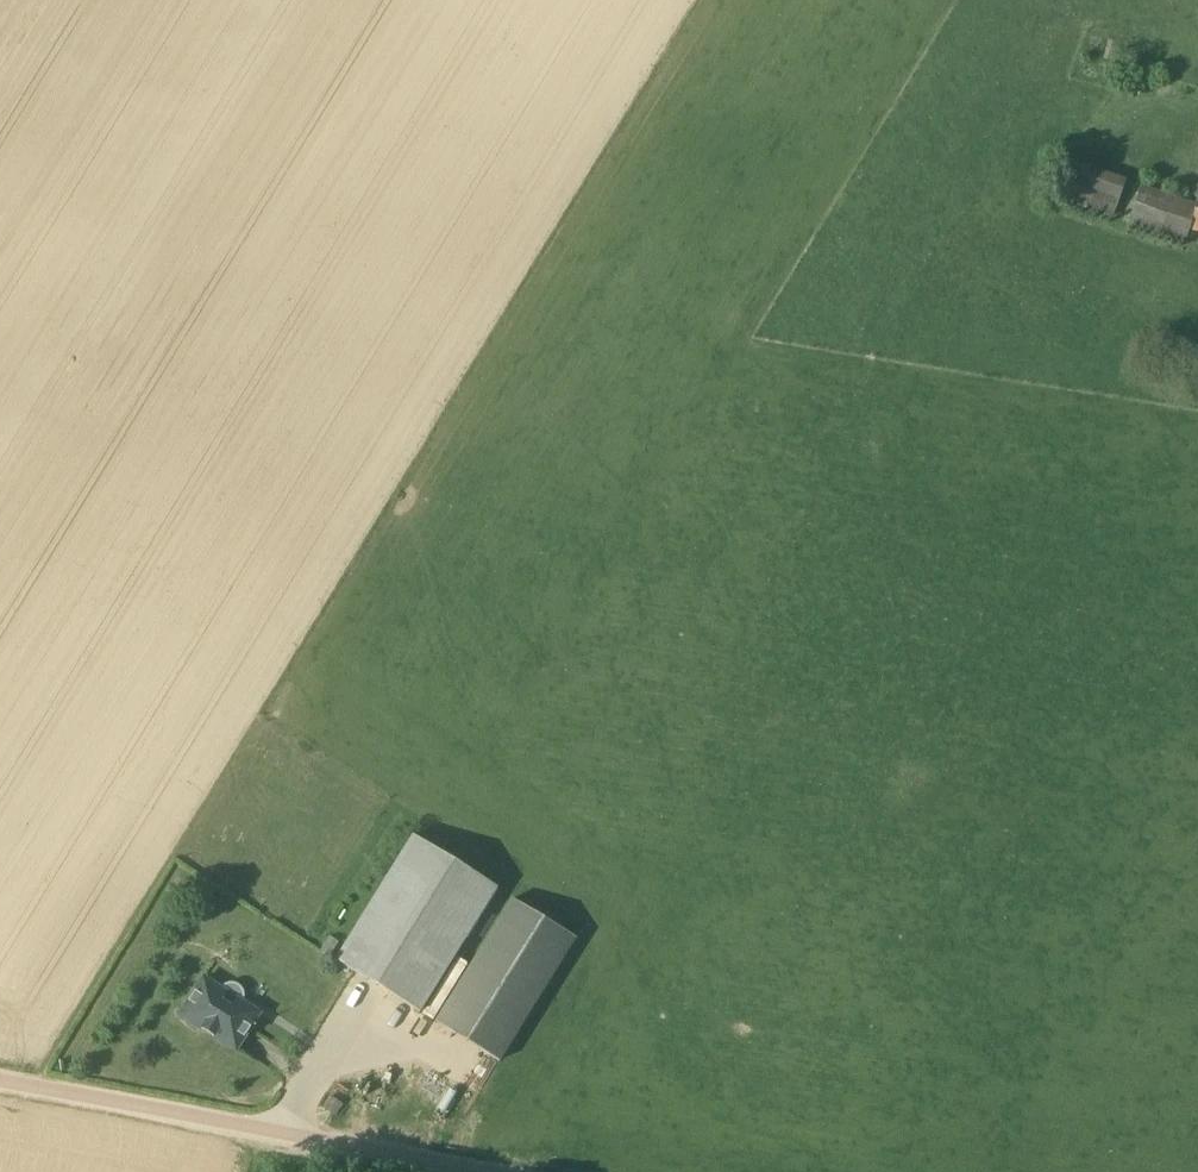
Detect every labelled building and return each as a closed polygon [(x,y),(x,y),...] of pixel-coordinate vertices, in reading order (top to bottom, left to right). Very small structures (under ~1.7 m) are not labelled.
[(1070,158),(1055,196),(1103,216),(1119,178),(1070,158)] [(1183,198),(1141,183),(1128,223),(1185,241),(1189,229),(1197,230),(1197,204),(1183,198)] [(497,888),(413,836),(336,960),(420,1012),(497,888)] [(436,1022),(499,1062),(575,938),(512,900),(436,1022)] [(221,987),(220,989),(203,978),(180,1015),(236,1051),(259,1014),(242,1003),(243,1001),(244,1000),(244,998),(244,996),(244,995),(244,993),(244,992),(243,990),(242,989),(242,988),(239,985),(238,984),(235,983),(234,983),(230,982),(227,983),(226,984),(223,985),(221,987)]
